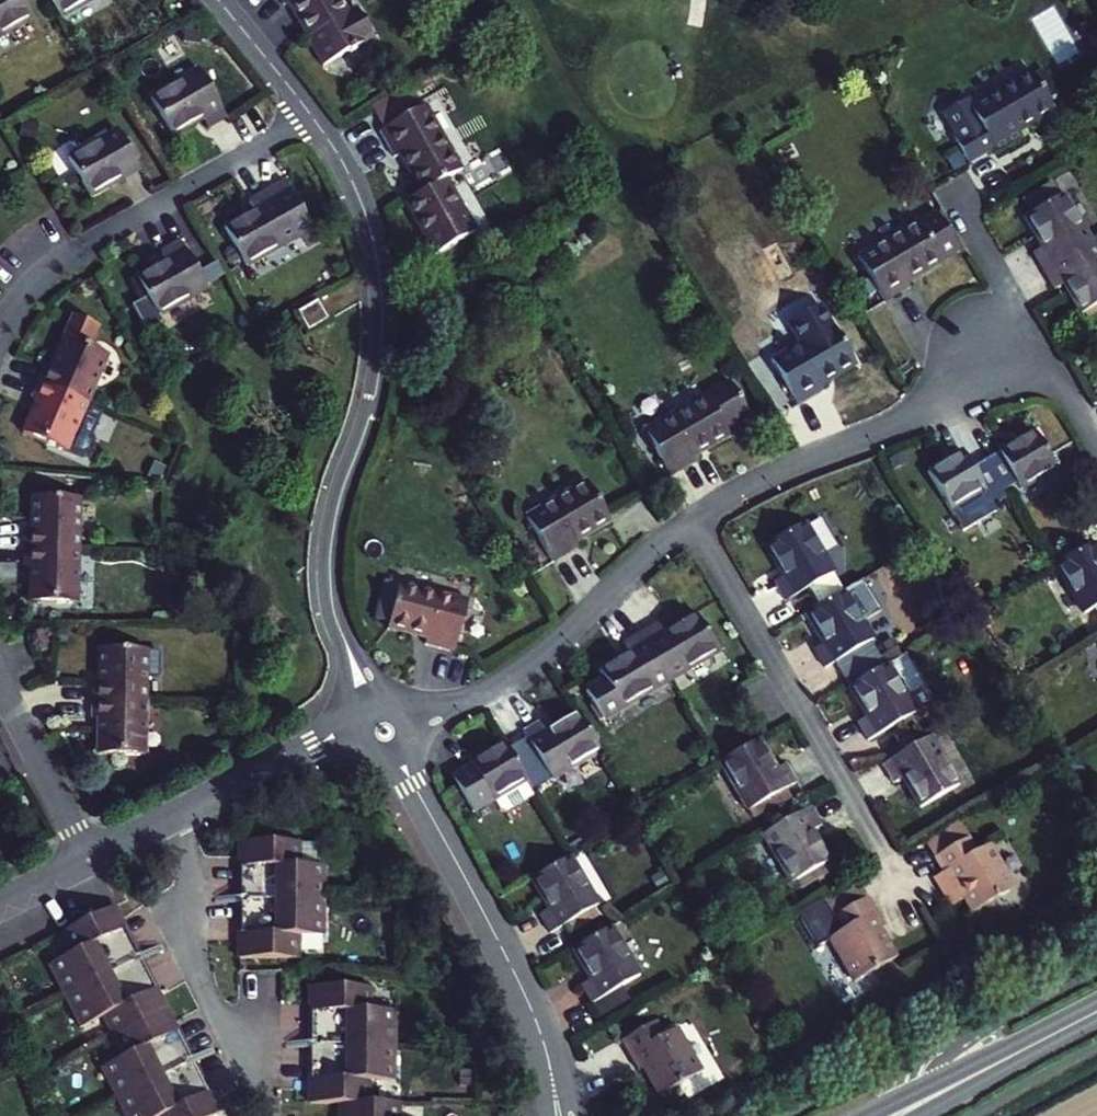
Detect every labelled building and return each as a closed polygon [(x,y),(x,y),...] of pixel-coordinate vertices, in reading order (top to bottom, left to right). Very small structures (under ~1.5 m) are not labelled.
[(30,16),(20,0),(0,0),(0,33),(30,16)] [(60,17),(89,0),(50,0),(60,17)] [(310,36),(308,37),(324,66),(350,51),(351,52),(359,48),(357,47),(374,37),(358,9),(348,14),(340,0),(282,0),(284,4),(290,0),(310,36)] [(206,129),(226,118),(200,70),(150,98),(171,135),(200,118),(206,129)] [(952,135),(967,162),(992,147),(994,151),(1021,136),(1018,131),(1053,111),(1031,72),(970,107),(966,100),(942,113),(954,133),(952,135)] [(371,108),(383,130),(412,113),(399,92),(371,108)] [(383,130),(380,132),(394,158),(400,155),(420,191),(460,168),(424,106),(412,113),(383,130)] [(88,194),(136,167),(115,129),(67,156),(88,194)] [(245,266),(310,230),(283,180),(247,200),(253,210),(223,227),(245,266)] [(1032,253),(1042,269),(1090,241),(1063,195),(1025,218),(1042,247),(1032,253)] [(905,280),(958,249),(937,212),(859,258),(884,301),(909,286),(905,280)] [(135,276),(157,315),(206,288),(178,240),(159,251),(164,260),(135,276)] [(1042,269),(1054,290),(1064,285),(1081,313),(1096,304),(1096,253),(1090,241),(1042,269)] [(316,301),(296,312),(306,330),(327,319),(316,301)] [(821,383),(854,365),(832,327),(772,361),(797,405),(824,390),(821,383)] [(38,381),(86,402),(108,354),(65,335),(49,368),(44,366),(38,381)] [(86,402),(38,381),(30,397),(35,400),(21,431),(65,451),(86,402)] [(706,396),(645,431),(670,475),(697,459),(693,453),(728,433),(725,428),(748,414),(730,382),(706,396)] [(984,457),(1000,487),(1014,478),(1019,487),(1054,466),(1032,429),(984,457)] [(926,470),(948,507),(982,487),(986,495),(1000,487),(984,457),(971,465),(961,449),(926,470)] [(576,542),(611,522),(588,481),(526,517),(551,561),(578,546),(576,542)] [(25,531),(24,549),(78,550),(79,497),(32,496),(31,532),(25,531)] [(776,580),(786,598),(833,570),(805,522),(768,544),(786,574),(776,580)] [(1052,563),(1081,611),(1096,601),(1096,551),(1091,541),(1052,563)] [(78,550),(24,549),(23,564),(29,564),(29,600),(76,603),(78,550)] [(374,618),(389,622),(398,586),(399,584),(384,581),(374,618)] [(389,622),(388,627),(426,636),(424,644),(453,651),(465,602),(398,586),(389,622)] [(844,588),(807,610),(824,639),(814,645),(826,665),(885,629),(875,613),(863,620),(844,588)] [(641,630),(669,677),(719,648),(697,611),(667,629),(660,618),(641,630)] [(587,688),(604,716),(669,677),(641,630),(623,640),(629,650),(600,668),(606,677),(587,688)] [(1095,636),(1078,646),(1096,677),(1096,639),(1095,636)] [(91,683),(91,700),(145,700),(146,648),(97,647),(96,683),(91,683)] [(904,651),(849,683),(866,712),(855,719),(866,738),(914,709),(904,694),(923,683),(904,651)] [(96,717),(96,752),(144,753),(145,700),(91,700),(90,717),(96,717)] [(600,748),(577,710),(545,728),(541,720),(522,731),(526,737),(542,765),(549,777),(600,748)] [(929,734),(880,763),(892,781),(902,775),(920,806),(958,783),(929,734)] [(542,765),(526,737),(514,745),(530,773),(542,765)] [(757,737),(718,760),(746,808),(795,779),(784,761),(775,767),(757,737)] [(527,780),(505,742),(469,762),(471,766),(457,774),(475,804),(489,796),(492,800),(527,780)] [(810,805),(761,833),(789,882),(828,859),(810,829),(820,823),(810,805)] [(938,853),(966,836),(957,822),(930,838),(938,853)] [(976,850),(967,836),(966,836),(938,853),(934,856),(943,870),(934,875),(943,891),(945,890),(952,903),(964,896),(972,911),(1014,886),(989,842),(976,850)] [(246,936),(245,957),(298,958),(299,935),(323,935),(324,899),(325,864),(300,863),(300,841),(247,839),(246,863),(240,863),(239,892),(239,898),(239,905),(239,936),(246,936)] [(567,922),(597,905),(600,903),(570,854),(532,876),(550,908),(540,914),(550,932),(567,922)] [(886,924),(869,895),(834,915),(842,929),(829,936),(855,980),(898,955),(882,927),(886,924)] [(111,904),(105,907),(115,928),(122,925),(119,919),(111,904)] [(597,905),(567,922),(571,928),(600,911),(597,905)] [(141,963),(138,956),(135,951),(122,925),(115,928),(105,907),(58,931),(68,952),(46,963),(62,995),(78,1026),(100,1015),(110,1034),(120,1054),(99,1066),(114,1097),(124,1115),(210,1115),(201,1096),(206,1093),(192,1066),(189,1059),(187,1055),(174,1028),(168,1032),(157,1010),(147,991),(154,988),(141,963)] [(612,923),(573,947),(591,978),(581,983),(592,1002),(641,973),(612,923)] [(400,1103),(369,1102),(370,1080),(392,1081),(393,1045),(394,1010),(370,1009),(371,986),(318,985),(317,1008),(309,1008),(309,1038),(309,1044),(309,1052),(309,1080),(316,1081),(315,1102),(338,1103),(347,1103),(347,1115),(399,1115),(400,1103)] [(310,985),(309,1002),(309,1008),(317,1008),(318,985),(310,985)] [(157,995),(154,988),(147,991),(157,1010),(163,1008),(157,995)] [(171,1022),(163,1008),(157,1010),(168,1032),(174,1028),(171,1022)] [(654,1020),(619,1040),(637,1070),(642,1067),(658,1095),(700,1070),(675,1026),(662,1034),(654,1020)] [(201,1096),(210,1115),(216,1112),(206,1093),(201,1096)] [(338,1115),(347,1115),(347,1103),(338,1103),(338,1115)]
